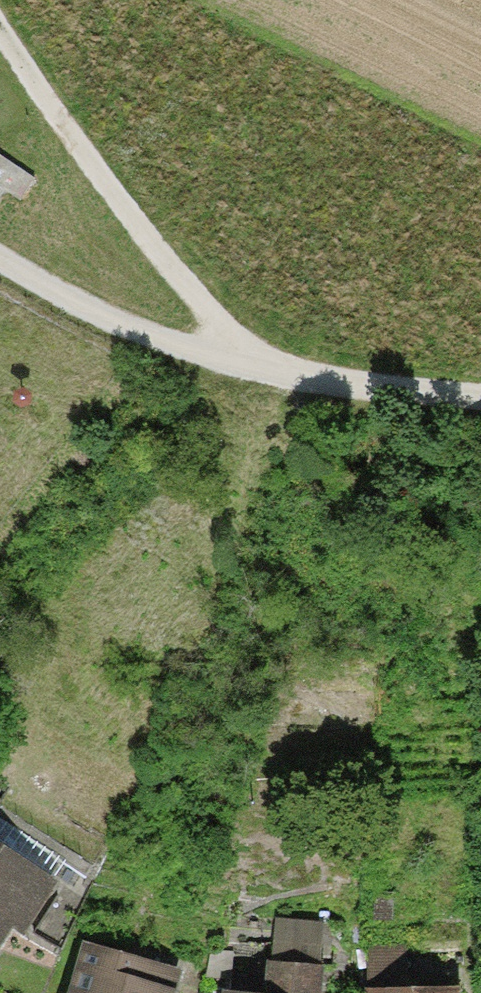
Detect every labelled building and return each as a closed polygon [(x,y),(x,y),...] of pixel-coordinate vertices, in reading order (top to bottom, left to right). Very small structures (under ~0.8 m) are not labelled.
[(0,852),(0,929),(15,938),(50,884),(0,852)] [(321,925),(278,921),(274,965),(263,964),(260,992),(314,992),(321,925)] [(369,974),(409,975),(410,945),(370,944),(369,974)] [(84,947),(72,992),(169,992),(175,971),(84,947)]
